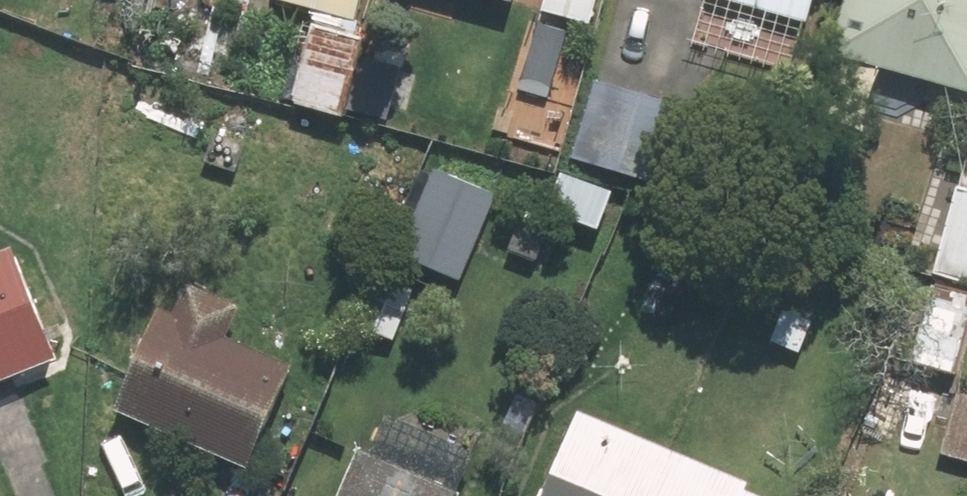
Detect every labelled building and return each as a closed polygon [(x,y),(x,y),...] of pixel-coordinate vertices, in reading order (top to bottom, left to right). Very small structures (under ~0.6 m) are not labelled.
[(315,7),(294,106),(382,125),(390,87),(349,78),(365,3),(366,0),(282,0),(315,7)] [(544,12),(595,25),(602,0),(547,0),(544,12)] [(696,51),(792,74),(810,0),(708,0),(696,51)] [(831,123),(867,131),(880,71),(966,91),(966,0),(858,0),(831,123)] [(690,102),(619,83),(595,168),(667,188),(690,102)] [(499,186),(430,163),(398,257),(468,280),(499,186)] [(614,191),(562,172),(548,211),(599,230),(614,191)] [(959,193),(934,272),(966,282),(966,196),(959,193)] [(53,352),(15,253),(0,259),(0,372),(53,352)] [(417,290),(380,275),(359,326),(396,342),(417,290)] [(193,298),(182,324),(152,312),(111,410),(253,469),(294,371),(225,342),(236,316),(193,298)] [(956,395),(940,455),(966,462),(966,398),(956,395)] [(374,457),(361,451),(342,495),(457,495),(483,434),(426,410),(420,425),(392,414),(374,457)] [(580,415),(544,495),(760,495),(580,415)]
